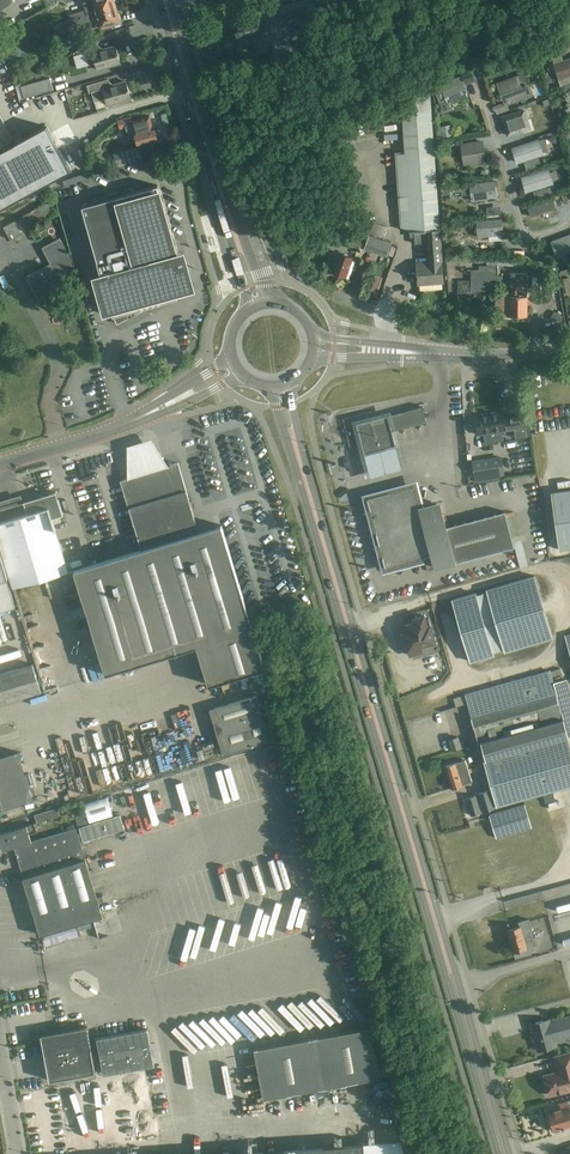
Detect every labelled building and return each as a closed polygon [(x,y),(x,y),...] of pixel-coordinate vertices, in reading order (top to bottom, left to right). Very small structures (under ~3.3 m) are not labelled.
[(15,1),(15,0),(0,0),(0,10),(15,1)] [(88,16),(92,15),(115,8),(113,1),(115,1),(115,0),(88,0),(83,2),(85,8),(69,14),(73,26),(82,23),(81,19),(88,16)] [(115,8),(92,15),(93,20),(98,19),(101,28),(120,22),(119,20),(121,19),(119,13),(117,14),(115,8)] [(81,19),(82,23),(83,24),(83,25),(90,22),(88,16),(81,19)] [(18,43),(18,44),(19,46),(17,47),(19,52),(22,50),(24,54),(34,49),(28,38),(18,43)] [(91,54),(98,52),(96,45),(82,49),(87,66),(94,63),(91,54)] [(114,46),(98,52),(91,54),(94,63),(96,71),(118,64),(116,56),(117,55),(114,46)] [(559,78),(569,74),(569,59),(564,61),(554,64),(559,78)] [(488,72),(493,67),(489,64),(485,69),(488,72)] [(462,77),(465,85),(475,81),(472,73),(462,77)] [(496,84),(503,102),(504,105),(507,104),(532,95),(524,74),(496,84)] [(449,103),(450,103),(468,96),(463,82),(462,82),(460,78),(460,76),(434,87),(444,111),(451,108),(449,103)] [(21,86),(24,98),(53,90),(50,78),(21,86)] [(89,92),(92,92),(95,103),(105,100),(107,106),(129,100),(126,91),(128,91),(125,82),(108,87),(106,81),(93,85),(88,86),(89,92)] [(416,231),(439,229),(440,229),(430,89),(401,103),(405,151),(395,152),(400,225),(410,231),(416,231)] [(525,110),(503,117),(508,135),(530,128),(525,110)] [(151,115),(133,121),(131,121),(132,125),(139,146),(141,146),(143,147),(145,146),(145,145),(158,141),(158,140),(160,137),(158,133),(155,132),(151,115)] [(451,134),(450,123),(443,123),(443,134),(451,134)] [(71,171),(47,126),(0,152),(0,209),(71,171)] [(554,131),(549,139),(556,143),(560,135),(554,131)] [(518,163),(524,161),(539,156),(543,154),(539,140),(513,149),(518,163)] [(483,142),(462,145),(465,164),(486,161),(483,142)] [(139,157),(136,146),(114,152),(117,163),(139,157)] [(154,159),(147,161),(149,171),(156,169),(154,159)] [(545,159),(516,166),(518,171),(546,164),(545,159)] [(527,191),(533,189),(548,185),(553,183),(548,169),(523,177),(527,191)] [(495,181),(471,185),(473,200),(497,197),(495,181)] [(453,193),(452,185),(445,186),(446,194),(453,193)] [(158,186),(82,206),(105,287),(99,289),(105,313),(111,312),(113,317),(114,317),(117,324),(150,307),(151,307),(177,299),(176,293),(188,287),(184,279),(190,277),(186,265),(180,266),(176,252),(175,253),(170,233),(171,233),(170,230),(169,231),(163,212),(165,211),(164,208),(163,209),(157,190),(159,189),(158,186)] [(549,189),(548,187),(534,191),(536,199),(551,194),(549,189)] [(57,213),(49,201),(3,227),(10,240),(57,213)] [(503,219),(478,222),(480,237),(504,234),(503,219)] [(440,241),(439,229),(416,231),(416,243),(426,242),(440,241)] [(353,232),(348,246),(360,250),(365,233),(353,232)] [(561,245),(565,254),(569,253),(569,234),(551,241),(553,248),(561,245)] [(370,235),(369,235),(364,249),(387,257),(392,242),(382,239),(370,235)] [(51,263),(28,275),(40,299),(76,282),(68,267),(72,265),(70,261),(71,260),(60,237),(43,246),(51,263)] [(441,241),(440,241),(426,242),(427,262),(442,261),(443,261),(441,241)] [(340,253),(333,272),(349,277),(356,258),(340,253)] [(443,282),(441,261),(427,262),(416,262),(417,272),(418,272),(419,284),(443,282)] [(497,268),(472,269),(472,292),(487,291),(491,295),(496,291),(503,291),(503,275),(497,275),(497,268)] [(512,273),(511,287),(528,288),(528,273),(512,273)] [(369,294),(372,283),(366,281),(363,292),(369,294)] [(543,301),(544,282),(534,281),(533,301),(543,301)] [(497,294),(496,307),(502,308),(501,316),(527,316),(527,304),(532,304),(532,299),(528,299),(528,297),(523,296),(524,288),(512,288),(511,295),(497,294)] [(562,316),(554,311),(551,318),(558,323),(562,316)] [(487,391),(471,392),(472,402),(488,401),(487,391)] [(392,431),(392,430),(427,421),(425,415),(423,406),(357,423),(359,432),(361,439),(392,431)] [(522,432),(530,431),(530,426),(528,414),(523,415),(504,418),(503,411),(495,412),(475,415),(476,423),(478,435),(521,427),(522,432)] [(396,444),(392,431),(361,439),(365,453),(396,444)] [(529,440),(529,434),(500,435),(500,443),(505,443),(505,451),(517,450),(517,440),(529,440)] [(498,436),(478,436),(478,446),(497,446),(498,436)] [(130,478),(170,466),(153,438),(130,446),(130,478)] [(396,444),(365,453),(368,464),(371,475),(402,467),(399,455),(396,444)] [(502,456),(486,458),(472,460),(474,477),(475,482),(505,477),(502,456)] [(130,508),(187,491),(179,463),(170,466),(130,478),(121,481),(129,508),(130,508)] [(505,511),(446,527),(441,507),(437,505),(425,508),(420,509),(416,492),(408,487),(373,497),(369,504),(384,562),(392,567),(425,558),(432,556),(435,567),(515,547),(506,514),(505,511)] [(569,549),(569,490),(551,492),(559,550),(569,549)] [(187,491),(130,508),(142,549),(199,531),(187,491)] [(13,588),(68,572),(67,568),(59,541),(56,531),(52,519),(63,515),(56,492),(45,495),(40,497),(24,502),(27,513),(0,521),(0,545),(13,588)] [(198,646),(254,629),(223,525),(142,550),(173,654),(198,646)] [(7,579),(9,578),(0,547),(0,581),(7,579)] [(171,652),(140,549),(76,569),(108,672),(171,652)] [(489,594),(477,597),(476,592),(452,599),(471,663),(495,656),(494,652),(505,648),(506,652),(553,638),(534,574),(487,588),(489,594)] [(16,606),(7,579),(0,581),(0,611),(16,606)] [(430,625),(428,618),(426,618),(425,615),(414,618),(415,621),(402,625),(406,639),(403,643),(404,648),(409,649),(410,655),(422,651),(421,646),(437,641),(432,624),(430,625)] [(209,684),(265,667),(253,629),(198,646),(209,684)] [(0,674),(0,704),(42,692),(33,664),(0,674)] [(479,742),(563,718),(568,735),(569,735),(569,690),(567,680),(555,682),(552,672),(465,695),(477,737),(479,742)] [(257,695),(210,709),(224,755),(271,741),(257,695)] [(569,737),(568,735),(563,718),(479,742),(483,758),(484,761),(569,737)] [(459,736),(450,739),(453,750),(462,747),(459,736)] [(569,737),(484,761),(497,807),(569,786),(569,742),(569,737)] [(2,809),(33,800),(18,752),(0,757),(0,801),(2,809)] [(466,760),(446,766),(452,788),(473,781),(466,760)] [(478,793),(485,811),(496,807),(489,789),(478,793)] [(478,793),(476,794),(465,798),(472,816),(481,812),(485,811),(478,793)] [(113,816),(107,798),(84,805),(89,823),(113,816)] [(525,803),(489,814),(496,838),(532,827),(525,803)] [(60,816),(58,807),(35,814),(37,823),(60,816)] [(88,824),(85,813),(75,816),(79,827),(88,825),(88,824)] [(120,816),(79,828),(81,833),(78,834),(80,839),(82,838),(84,842),(124,830),(120,816)] [(34,824),(0,834),(0,841),(3,850),(14,847),(23,877),(85,859),(76,828),(31,841),(29,833),(36,831),(34,824)] [(85,859),(23,877),(41,935),(103,916),(99,904),(105,902),(103,897),(97,899),(85,859)] [(490,868),(490,878),(500,877),(500,868),(490,868)] [(521,926),(509,929),(517,957),(532,953),(531,946),(537,945),(536,943),(538,942),(537,938),(535,938),(530,919),(520,922),(521,926)] [(532,1024),(536,1040),(539,1040),(541,1050),(557,1046),(556,1040),(564,1038),(563,1035),(569,1034),(569,1016),(551,1021),(550,1019),(532,1024)] [(88,1026),(41,1035),(50,1081),(96,1072),(94,1063),(99,1063),(96,1048),(95,1048),(98,1062),(94,1063),(88,1026)] [(368,1028),(312,1039),(321,1089),(383,1077),(368,1028)] [(97,1039),(104,1074),(154,1065),(147,1030),(97,1039)] [(321,1089),(312,1039),(255,1050),(265,1100),(321,1089)] [(546,1075),(551,1095),(569,1090),(569,1053),(556,1057),(560,1072),(546,1075)] [(552,1126),(553,1130),(556,1132),(561,1130),(562,1128),(569,1126),(569,1102),(561,1104),(562,1109),(550,1112),(553,1123),(552,1126)]
